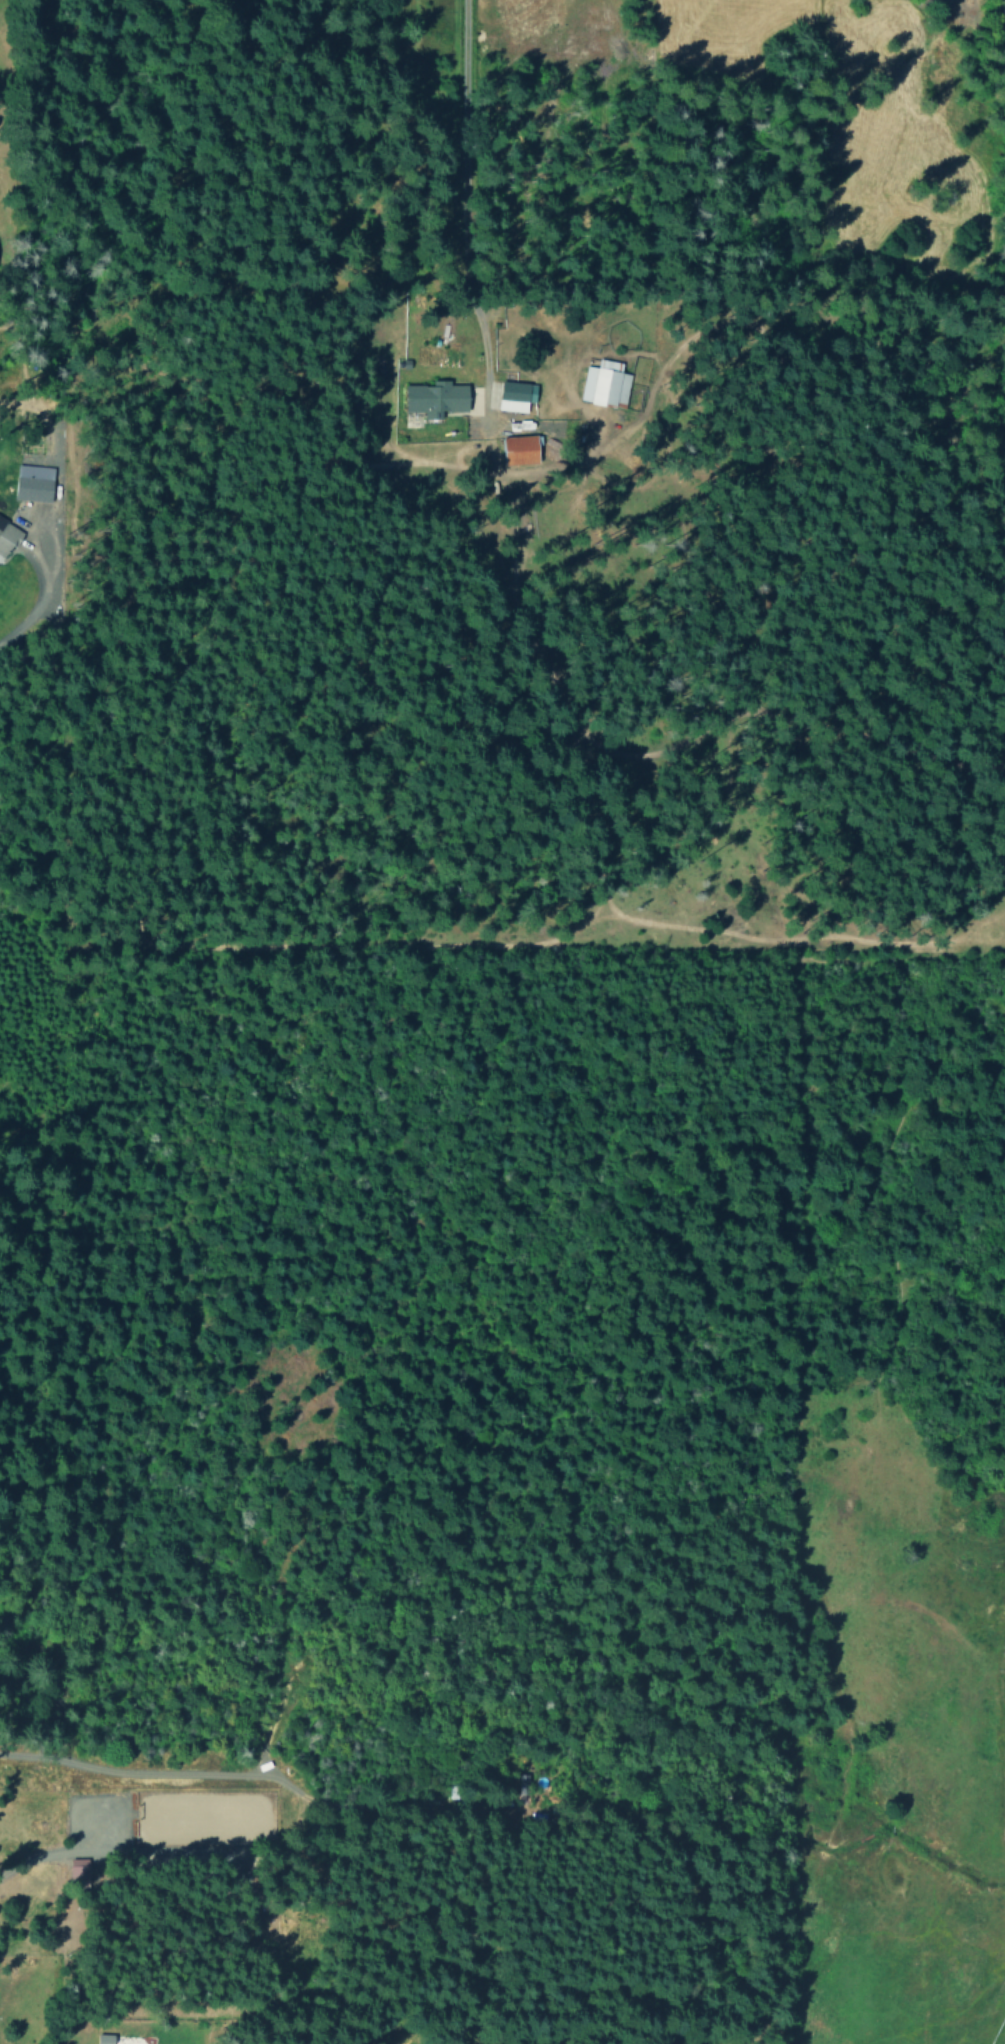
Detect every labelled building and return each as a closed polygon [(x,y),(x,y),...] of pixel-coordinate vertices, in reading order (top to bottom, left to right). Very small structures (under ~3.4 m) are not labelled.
[(631,373),(622,372),(623,362),(599,358),(598,366),(586,365),(581,400),(626,407),(631,373)] [(470,384),(452,384),(452,379),(434,379),(434,384),(406,384),(406,411),(425,411),(425,418),(443,418),(443,411),(470,411),(470,384)] [(529,411),(530,382),(501,381),(500,410),(529,411)] [(540,464),(539,435),(506,436),(507,464),(540,464)] [(55,466),(18,465),(17,500),(54,501),(55,466)] [(8,558),(24,530),(0,517),(0,554),(8,558)] [(89,1858),(70,1859),(70,1880),(89,1879),(89,1858)] [(114,2034),(98,2034),(98,2043),(114,2043),(114,2034)]
